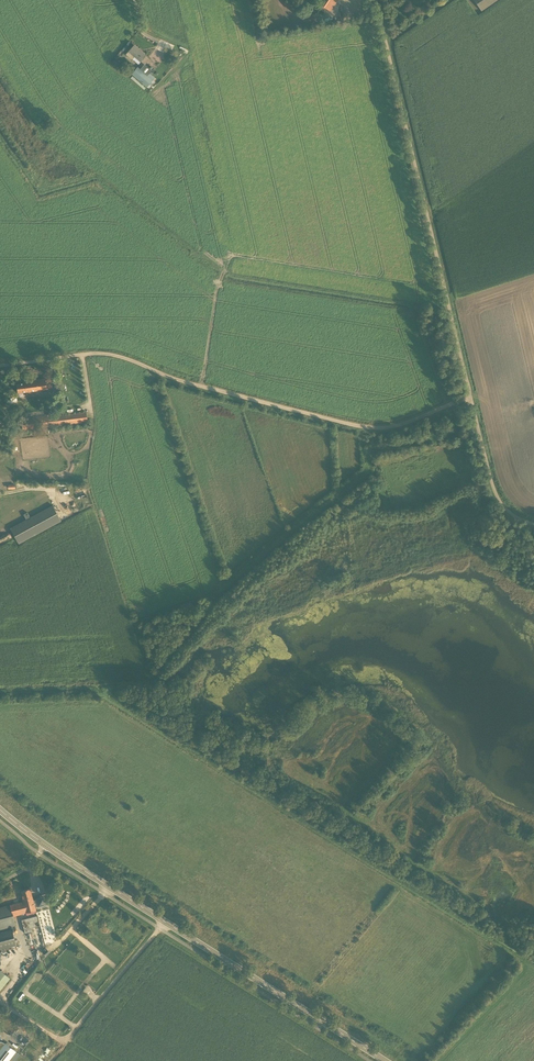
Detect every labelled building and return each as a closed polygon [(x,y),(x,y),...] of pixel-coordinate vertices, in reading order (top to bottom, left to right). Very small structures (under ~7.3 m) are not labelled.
[(333,0),(324,0),(320,5),(322,6),(326,8),(327,9),(330,11),(336,3),(333,0)] [(480,10),(494,0),(474,0),(480,10)] [(134,56),(141,62),(146,55),(134,45),(126,54),(131,59),(134,56)] [(115,58),(112,62),(119,67),(122,64),(115,58)] [(147,76),(140,69),(138,67),(132,74),(147,87),(153,80),(155,78),(149,73),(147,76)] [(30,384),(30,391),(52,388),(51,378),(31,380),(31,384),(30,384)] [(31,384),(31,380),(24,381),(24,383),(17,384),(18,392),(30,391),(30,384),(31,384)] [(86,411),(22,419),(23,430),(88,422),(86,411)] [(19,543),(61,521),(52,505),(30,517),(27,512),(23,514),(26,519),(10,527),(19,543)] [(53,898),(59,901),(65,890),(59,887),(53,898)] [(14,916),(16,915),(36,910),(35,907),(38,906),(38,907),(46,905),(44,897),(36,899),(36,900),(33,900),(30,889),(21,891),(23,898),(22,899),(23,901),(11,905),(14,916)] [(16,925),(14,916),(11,905),(0,907),(0,929),(16,925)] [(41,927),(40,927),(40,925),(39,922),(39,921),(37,915),(21,920),(25,934),(32,932),(36,949),(45,946),(45,945),(45,946),(37,948),(35,943),(43,941),(44,941),(43,937),(43,936),(42,933),(42,932),(42,933),(41,931),(42,931),(42,930),(41,931),(40,927),(41,927)] [(0,933),(0,949),(17,945),(13,930),(0,933)] [(0,970),(0,990),(10,978),(0,970)] [(16,1051),(6,1043),(0,1051),(0,1060),(9,1060),(16,1051)]
